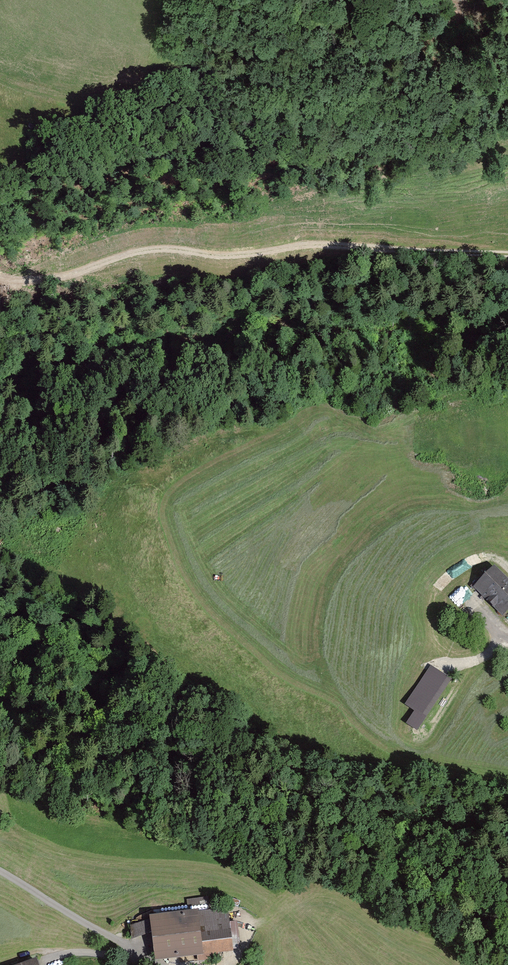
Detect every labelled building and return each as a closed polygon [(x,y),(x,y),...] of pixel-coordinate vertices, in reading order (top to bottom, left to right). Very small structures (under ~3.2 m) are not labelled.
[(487,567),(469,586),(498,615),(507,604),(507,588),(487,567)] [(431,665),(405,703),(416,710),(408,722),(417,728),(451,679),(431,665)] [(208,894),(190,895),(190,907),(209,905),(208,894)] [(159,922),(135,925),(137,938),(161,934),(164,961),(238,951),(232,908),(159,918),(159,922)]
